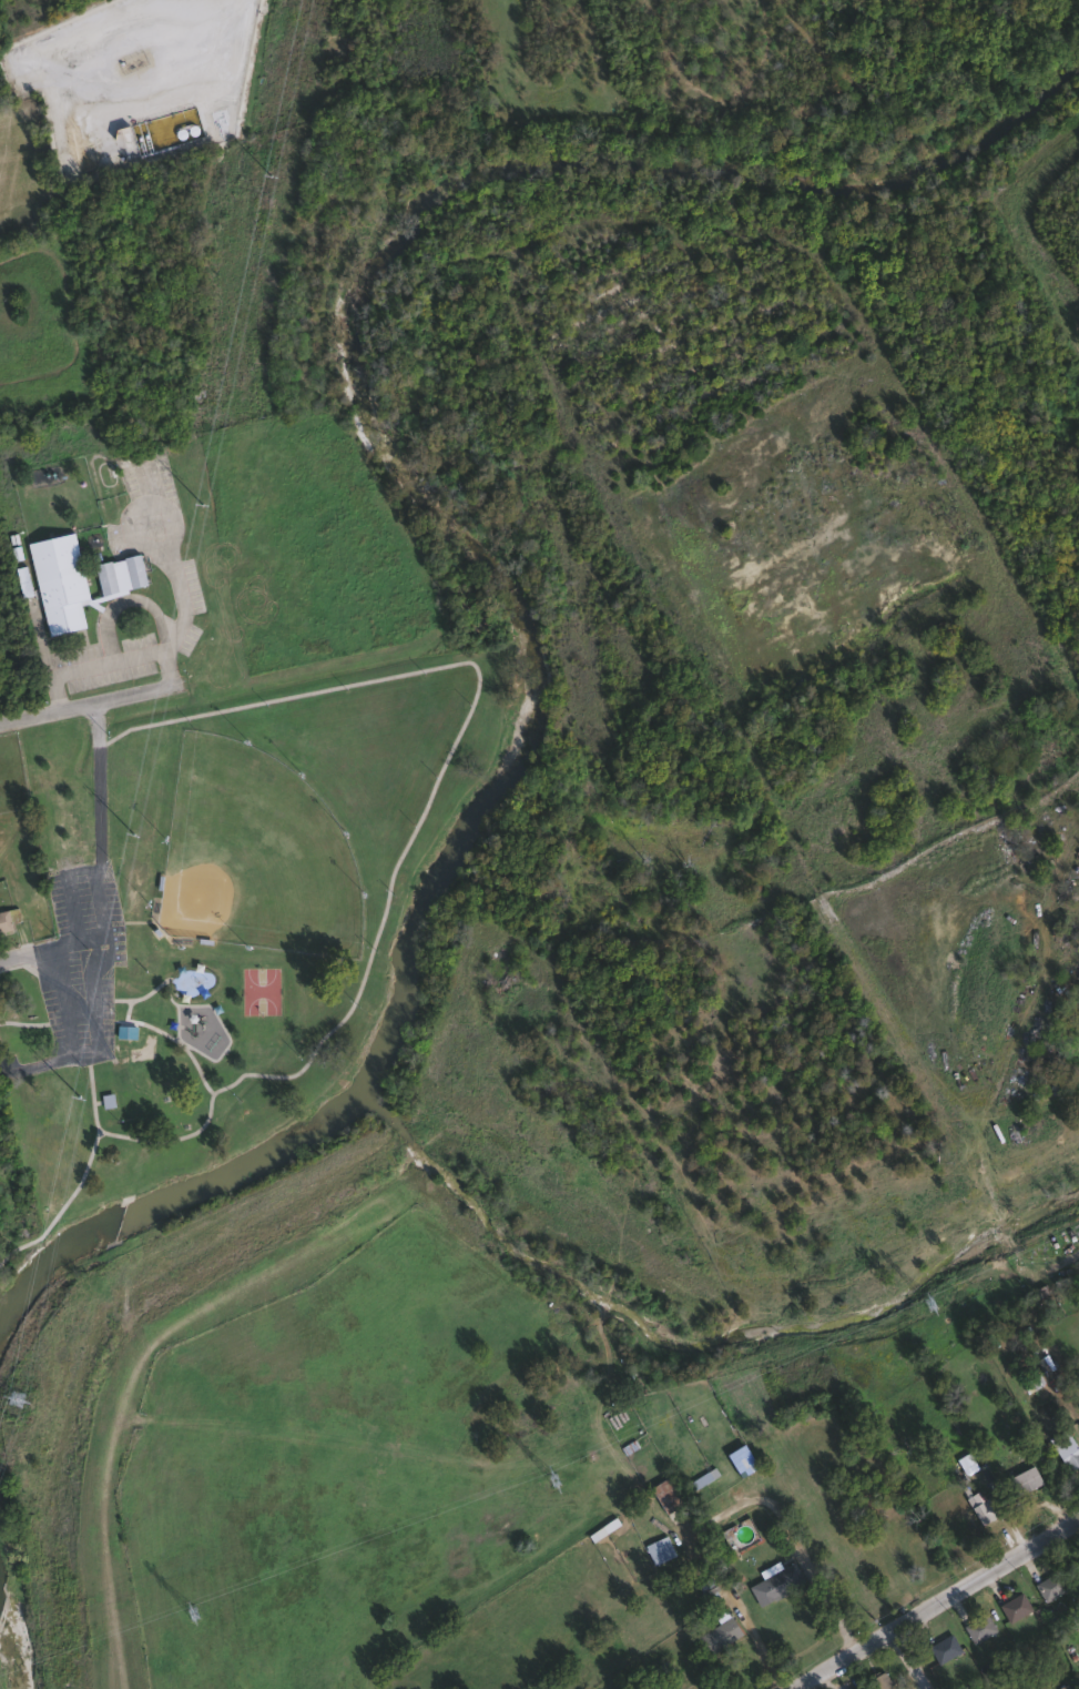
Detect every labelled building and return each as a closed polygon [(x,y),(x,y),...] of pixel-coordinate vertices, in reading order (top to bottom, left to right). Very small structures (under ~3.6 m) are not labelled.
[(26,542),(71,533),(85,599),(77,601),(82,627),(44,635),(26,542)] [(143,587),(98,596),(92,564),(138,555),(143,587)] [(9,929),(0,931),(0,910),(4,909),(9,929)] [(130,1022),(130,1035),(115,1035),(115,1022),(130,1022)] [(1063,1428),(1078,1456),(1078,1462),(1063,1470),(1046,1437),(1063,1428)] [(1039,1483),(1014,1497),(1004,1479),(1030,1465),(1039,1483)] [(649,1487),(664,1478),(676,1499),(661,1508),(649,1487)] [(984,1497),(995,1516),(979,1525),(964,1498),(973,1493),(978,1500),(984,1497)] [(641,1545),(663,1535),(673,1554),(651,1565),(641,1545)] [(802,1582),(756,1606),(744,1582),(777,1566),(778,1568),(791,1561),(802,1582)] [(1032,1584),(1055,1570),(1066,1589),(1042,1602),(1032,1584)] [(1030,1610),(1007,1622),(997,1604),(1020,1591),(1030,1610)] [(994,1632),(970,1644),(961,1625),(985,1612),(994,1632)] [(926,1646),(948,1632),(959,1651),(936,1665),(926,1646)] [(882,1669),(892,1688),(873,1688),(867,1677),(882,1669)]
